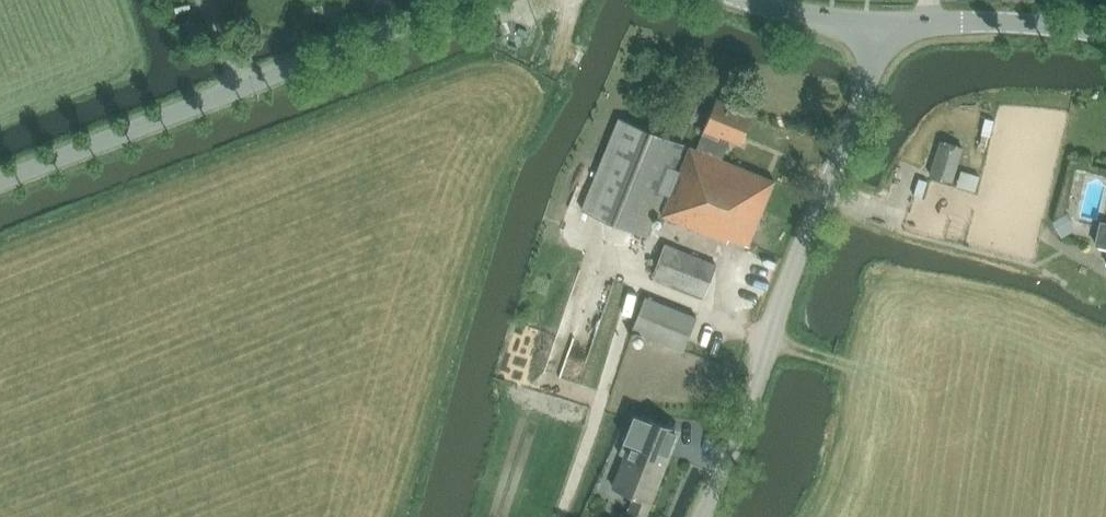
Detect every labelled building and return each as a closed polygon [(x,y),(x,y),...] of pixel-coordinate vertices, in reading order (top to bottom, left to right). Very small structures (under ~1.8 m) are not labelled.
[(646,237),(664,195),(670,197),(662,216),(720,240),(721,236),(749,247),(775,182),(721,160),(728,141),(740,146),(754,113),(717,98),(704,132),(705,132),(697,150),(690,147),(680,171),(674,169),(684,145),(619,119),(581,211),(646,237)] [(962,148),(941,141),(930,174),(952,181),(962,148)] [(964,156),(959,172),(978,178),(983,162),(964,156)] [(1067,213),(1052,222),(1062,238),(1076,229),(1067,213)] [(1095,243),(1105,246),(1105,223),(1100,221),(1095,243)] [(717,264),(666,245),(654,276),(705,296),(717,264)] [(697,316),(646,296),(633,333),(683,352),(697,316)] [(674,428),(647,417),(646,419),(635,415),(625,439),(631,442),(612,486),(634,495),(629,509),(645,515),(658,483),(654,481),(665,454),(664,454),(674,428)] [(631,442),(625,439),(619,453),(625,456),(631,442)]
